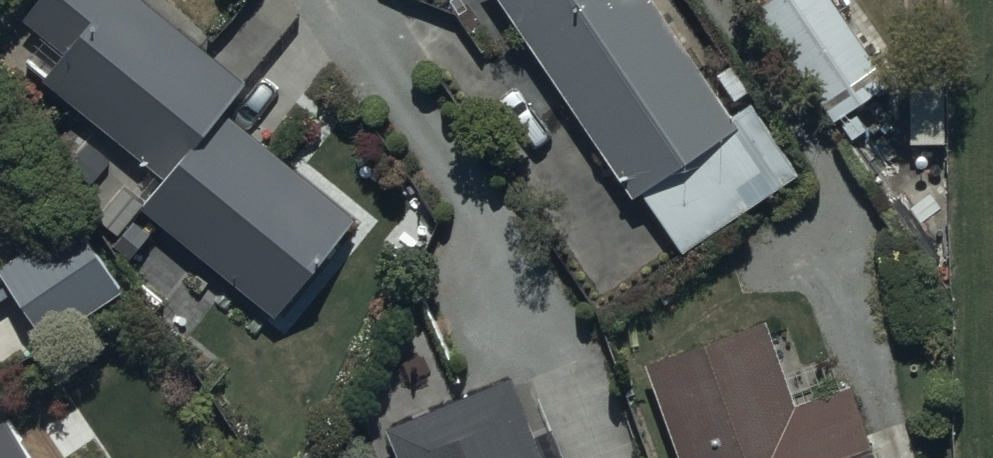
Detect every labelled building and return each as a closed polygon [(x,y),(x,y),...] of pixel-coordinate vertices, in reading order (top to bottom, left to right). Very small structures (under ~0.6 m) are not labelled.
[(145,0),(36,0),(22,16),(69,54),(46,82),(164,179),(142,207),(279,318),(357,223),(223,113),(247,83),(145,0)] [(657,0),(501,0),(631,200),(644,192),(688,258),(803,183),(751,104),(733,116),(657,0)] [(835,0),(766,0),(755,7),(833,126),(840,122),(854,143),(868,134),(853,110),(891,85),(835,0)] [(0,269),(0,271),(48,343),(124,292),(75,219),(0,269)] [(852,386),(840,391),(827,358),(787,372),(769,322),(647,367),(680,457),(878,457),(852,386)] [(555,430),(540,438),(515,378),(389,430),(400,457),(566,457),(555,430)] [(9,424),(0,429),(0,457),(32,457),(9,424)]
